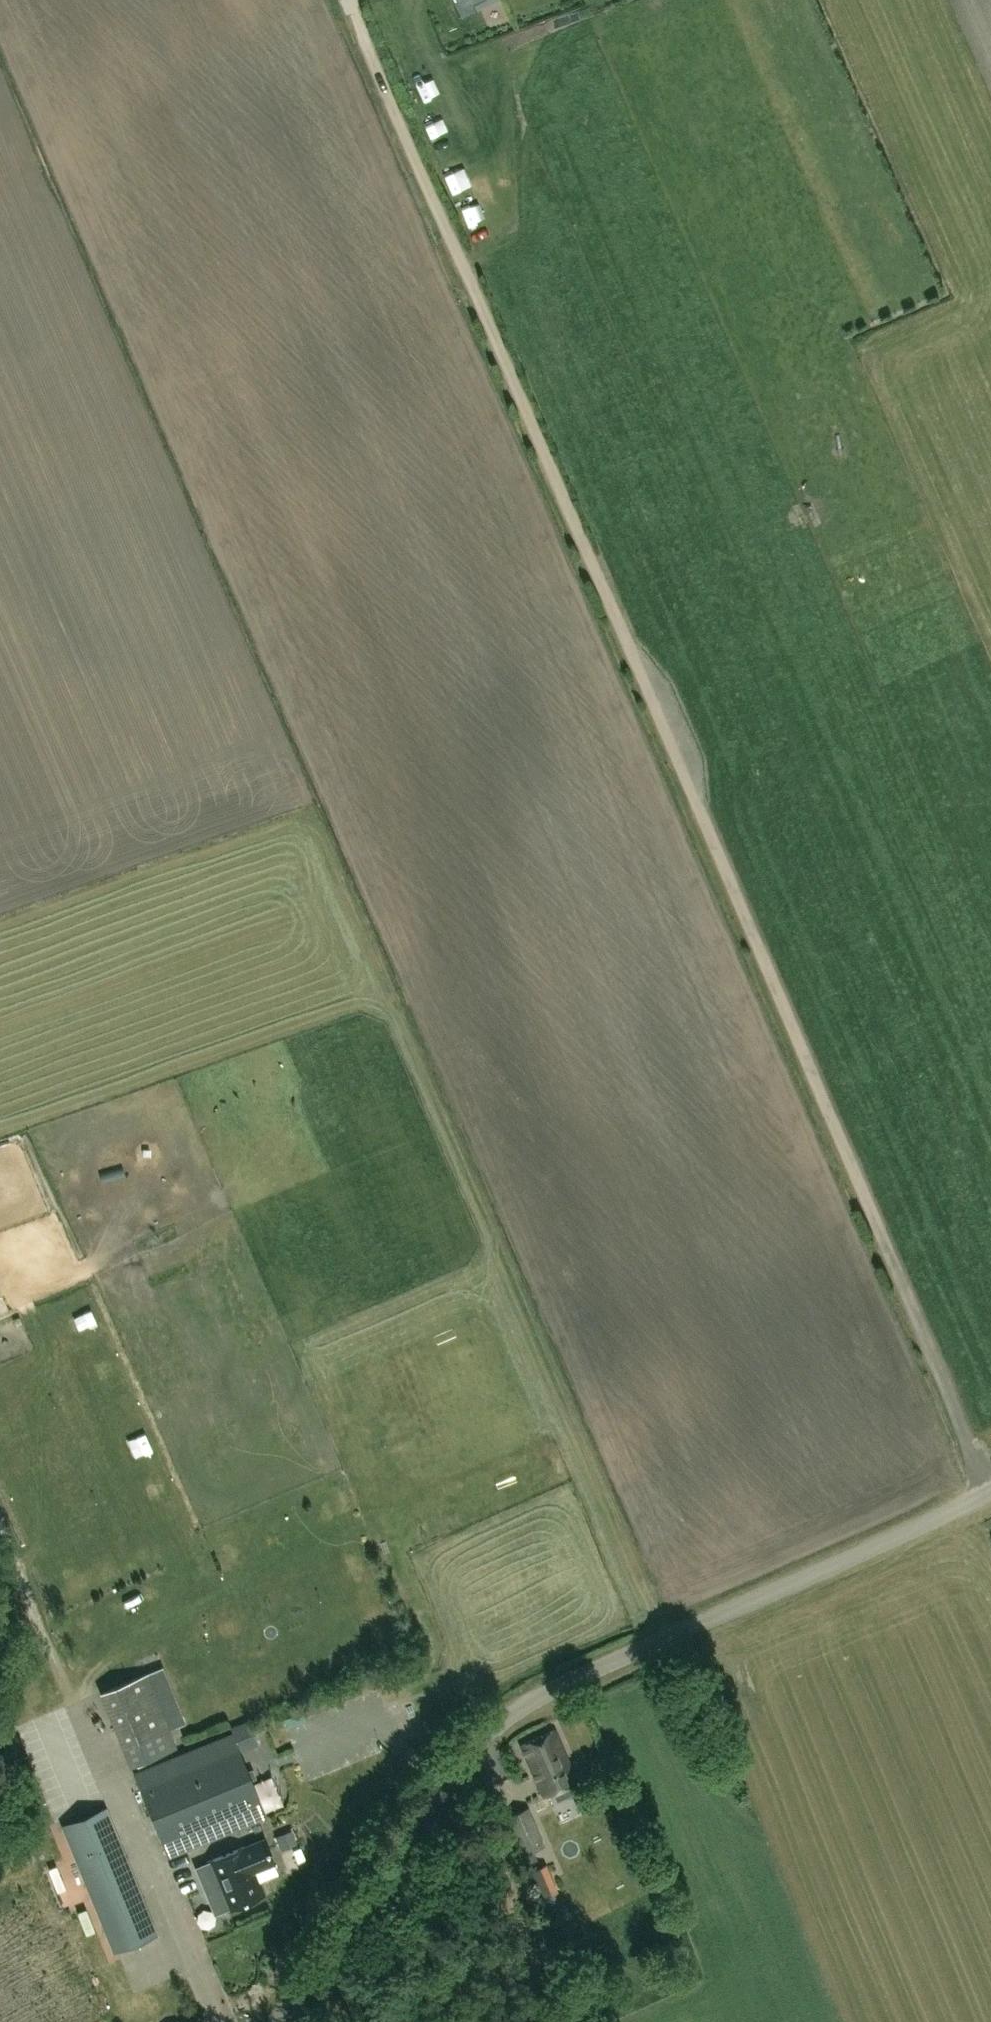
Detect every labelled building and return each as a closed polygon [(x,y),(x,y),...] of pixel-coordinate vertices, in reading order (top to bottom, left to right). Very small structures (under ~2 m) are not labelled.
[(459,10),(480,0),(455,0),(459,10)] [(484,40),(471,46),(477,57),(489,50),(484,40)] [(411,90),(422,87),(415,66),(404,69),(411,90)] [(420,106),(426,127),(445,122),(439,101),(420,106)] [(450,151),(439,154),(446,177),(457,174),(450,151)] [(129,1762),(175,1744),(146,1673),(100,1692),(129,1762)] [(266,1815),(239,1752),(258,1744),(249,1719),(230,1726),(233,1732),(135,1773),(170,1856),(266,1815)] [(521,1743),(544,1796),(577,1781),(554,1729),(521,1743)] [(260,1779),(276,1774),(272,1761),(256,1766),(260,1779)] [(530,1804),(508,1813),(524,1852),(546,1842),(530,1804)] [(62,1824),(74,1856),(114,1951),(158,1934),(119,1837),(106,1806),(62,1824)] [(246,1847),(246,1845),(206,1861),(207,1863),(197,1867),(216,1911),(225,1907),(226,1909),(265,1893),(256,1870),(274,1862),(265,1839),(246,1847)] [(557,1887),(546,1862),(531,1868),(541,1895),(557,1887)]
